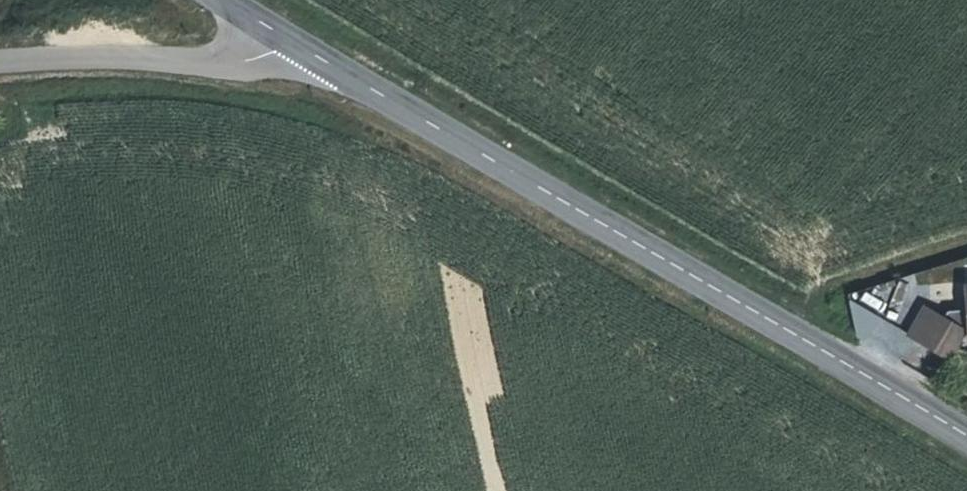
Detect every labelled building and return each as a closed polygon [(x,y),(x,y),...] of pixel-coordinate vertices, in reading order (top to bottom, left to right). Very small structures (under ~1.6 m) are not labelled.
[(966,332),(963,297),(957,298),(958,311),(960,311),(962,332),(966,332)] [(863,337),(877,315),(857,302),(843,324),(863,337)] [(907,337),(934,352),(949,325),(941,321),(922,310),(907,337)] [(949,325),(934,352),(947,359),(962,332),(960,311),(958,311),(945,313),(941,321),(949,325)]
